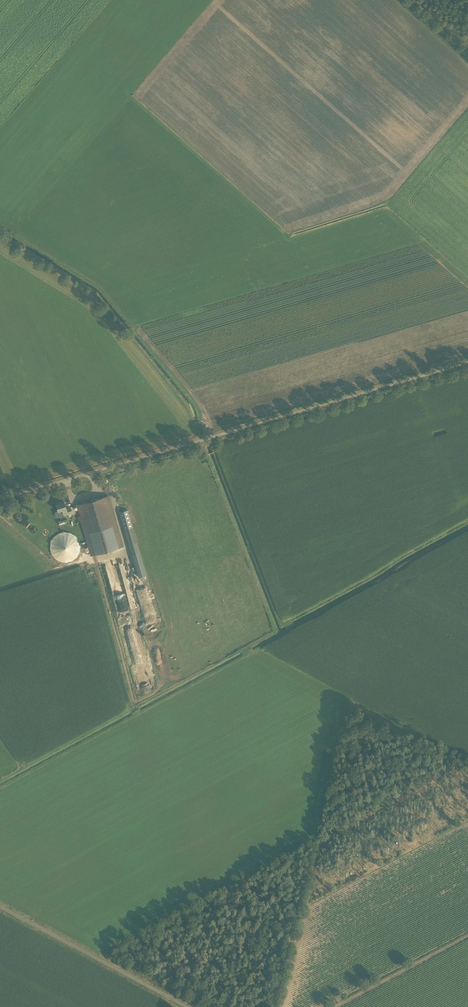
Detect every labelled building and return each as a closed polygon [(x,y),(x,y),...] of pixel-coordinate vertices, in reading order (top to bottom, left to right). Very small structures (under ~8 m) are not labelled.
[(79,520),(81,520),(92,556),(123,546),(108,496),(77,505),(80,516),(78,517),(79,520)] [(71,508),(67,509),(64,501),(56,504),(58,511),(60,517),(64,516),(64,515),(68,514),(69,517),(72,516),(71,513),(72,513),(71,508)] [(51,543),(50,548),(51,554),(55,558),(61,561),(67,562),(72,560),(76,557),(79,552),(80,546),(78,540),(75,535),(70,533),(63,532),(58,534),(54,537),(51,543)]
